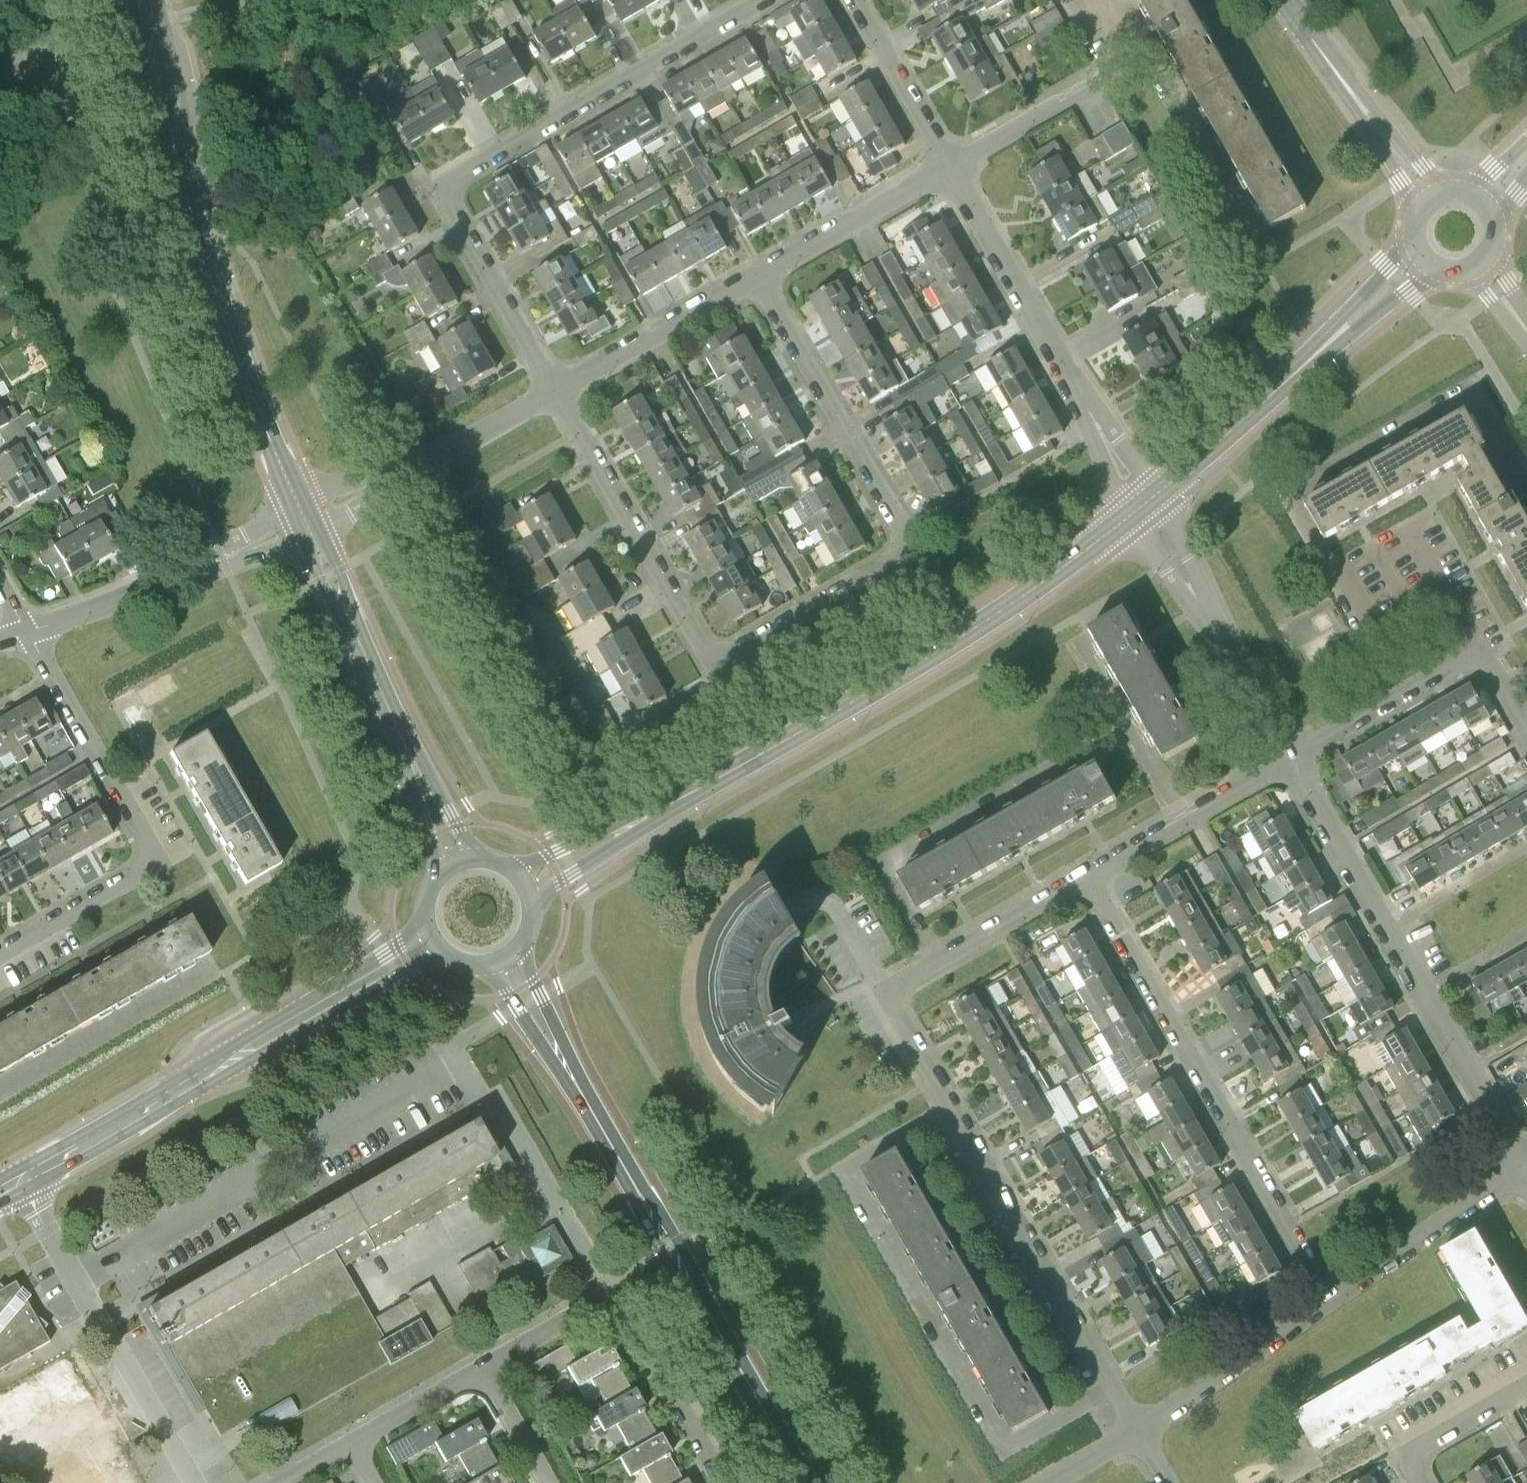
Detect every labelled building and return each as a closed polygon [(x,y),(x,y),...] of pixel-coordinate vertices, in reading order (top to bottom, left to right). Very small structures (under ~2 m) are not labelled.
[(513,24),(500,0),(489,0),(493,8),(490,10),(503,31),(513,24)] [(524,19),(513,0),(508,0),(502,3),(500,0),(513,24),(524,19)] [(645,9),(640,0),(609,0),(622,22),(645,9)] [(645,9),(661,0),(640,0),(645,9)] [(833,19),(822,0),(802,0),(801,1),(800,0),(772,16),(781,31),(796,21),(804,35),(833,19)] [(965,3),(963,0),(915,0),(923,13),(933,7),(939,18),(965,3)] [(977,40),(965,18),(985,6),(987,9),(1003,0),(970,0),(965,3),(939,18),(945,28),(935,34),(947,56),(977,40)] [(1171,53),(1205,112),(1238,170),(1271,228),(1307,208),(1291,179),(1286,182),(1281,173),(1286,171),(1274,150),(1253,114),(1248,117),(1244,108),(1248,106),(1240,91),(1215,48),(1210,51),(1206,42),(1210,40),(1207,33),(1190,4),(1188,0),(1140,0),(1171,53)] [(557,20),(574,49),(597,36),(581,7),(557,20)] [(1029,24),(1037,37),(1065,21),(1058,8),(1029,24)] [(808,61),(816,56),(845,40),(833,19),(804,35),(795,40),(808,61)] [(551,62),(574,49),(557,20),(534,33),(551,62)] [(1037,37),(1043,49),(1071,33),(1065,21),(1037,37)] [(443,65),(453,59),(435,28),(425,34),(443,65)] [(776,52),(779,50),(766,28),(755,35),(767,57),(776,52)] [(432,71),(443,65),(425,34),(414,40),(432,71)] [(960,79),(1001,56),(988,34),(977,40),(947,56),(960,79)] [(744,81),(765,68),(748,38),(727,50),(744,81)] [(816,56),(829,77),(857,61),(845,40),(816,56)] [(487,60),(504,90),(527,77),(510,47),(487,60)] [(733,87),(744,81),(727,50),(706,63),(728,102),(738,96),(733,87)] [(779,77),(788,73),(776,52),(767,57),(779,77)] [(1001,56),(960,79),(974,103),(1003,86),(1003,85),(1017,78),(1004,55),(1001,56)] [(481,103),(504,90),(487,60),(464,74),(481,103)] [(708,113),(728,102),(706,63),(685,75),(702,105),(703,104),(708,113)] [(675,131),(684,147),(695,140),(692,133),(696,119),(691,111),(702,105),(685,75),(664,87),(670,98),(660,104),(675,131)] [(372,106),(383,100),(371,79),(360,85),(372,106)] [(853,119),(881,103),(869,81),(840,98),(853,119)] [(791,98),(798,111),(819,99),(812,86),(791,98)] [(417,101),(434,131),(457,117),(439,88),(417,101)] [(411,144),(434,131),(417,101),(411,91),(387,105),(411,144)] [(643,150),(675,131),(660,104),(649,110),(643,99),(621,112),(638,141),(643,150)] [(798,111),(804,120),(824,108),(819,99),(798,111)] [(762,113),(768,122),(789,110),(784,101),(762,113)] [(865,140),(894,124),(881,103),(853,119),(865,140)] [(618,153),(638,141),(621,112),(601,124),(618,153)] [(741,125),(746,134),(768,122),(762,113),(741,125)] [(771,129),(776,138),(798,125),(792,116),(771,129)] [(1136,144),(1124,123),(1103,135),(1115,156),(1136,144)] [(597,165),(618,153),(601,124),(580,136),(597,165)] [(877,161),(868,166),(875,178),(899,164),(892,153),(906,145),(894,124),(865,140),(877,161)] [(720,137),(726,146),(746,134),(741,125),(720,137)] [(750,141),(755,150),(776,138),(771,129),(750,141)] [(1105,162),(1115,156),(1103,135),(1093,141),(1105,162)] [(603,177),(597,165),(580,136),(559,148),(582,190),(603,177)] [(828,162),(837,157),(825,136),(816,141),(828,162)] [(697,169),(708,162),(707,161),(695,140),(684,147),(697,169)] [(730,152),(735,161),(755,150),(750,141),(730,152)] [(1043,196),(1072,179),(1059,157),(1064,154),(1056,141),(1036,152),(1044,166),(1030,174),(1043,196)] [(536,150),(553,181),(564,174),(547,144),(536,150)] [(684,147),(673,153),(686,175),(697,169),(684,147)] [(790,160),(812,199),(834,187),(811,149),(790,160)] [(840,183),(851,176),(839,155),(837,157),(828,162),(840,183)] [(812,199),(790,160),(769,173),(774,181),(791,211),(812,199)] [(708,189),(719,182),(708,162),(697,169),(708,189)] [(498,211),(527,194),(510,165),(494,175),(498,183),(486,190),(498,211)] [(641,194),(661,183),(657,173),(652,176),(648,169),(642,172),(646,179),(636,185),(641,194)] [(708,189),(697,169),(686,175),(697,195),(708,189)] [(1056,219),(1097,195),(1098,195),(1085,172),(1072,179),(1043,196),(1056,219)] [(576,195),(564,174),(553,181),(558,189),(561,187),(567,199),(576,195)] [(770,224),(791,211),(774,181),(753,193),(770,224)] [(615,197),(621,206),(641,194),(636,185),(615,197)] [(749,236),(770,224),(753,193),(749,188),(740,193),(744,199),(721,212),(733,232),(743,226),(749,236)] [(377,229),(407,212),(394,189),(364,206),(377,229)] [(645,201),(650,210),(670,198),(665,190),(645,201)] [(539,216),(539,215),(552,208),(547,199),(534,206),(527,194),(498,211),(511,232),(539,216)] [(1097,195),(1056,219),(1070,242),(1110,218),(1097,195)] [(594,210),(599,219),(621,206),(615,197),(594,210)] [(1132,209),(1139,220),(1160,208),(1153,197),(1132,209)] [(333,210),(340,220),(360,208),(354,198),(333,210)] [(624,213),(630,222),(650,210),(645,201),(624,213)] [(722,238),(733,232),(721,212),(717,204),(697,215),(702,224),(690,231),(707,260),(728,248),(722,238)] [(1139,220),(1144,230),(1165,218),(1160,208),(1139,220)] [(407,212),(377,229),(390,252),(420,235),(407,212)] [(603,225),(608,234),(630,222),(624,213),(603,225)] [(539,258),(560,245),(554,235),(564,229),(559,220),(546,228),(539,216),(511,232),(523,253),(533,247),(539,258)] [(943,222),(932,228),(927,218),(903,231),(909,241),(913,239),(925,260),(955,243),(943,222)] [(573,237),(580,249),(601,237),(594,225),(573,237)] [(686,272),(707,260),(690,231),(669,243),(686,272)] [(665,284),(686,272),(669,243),(648,255),(665,284)] [(938,281),(967,264),(955,243),(925,260),(938,281)] [(1097,289),(1127,272),(1113,249),(1084,266),(1097,289)] [(900,274),(904,272),(892,251),(881,258),(893,279),(900,274)] [(372,276),(393,264),(387,254),(366,266),(372,276)] [(643,296),(665,284),(648,255),(627,268),(643,296)] [(415,296),(445,279),(432,256),(403,273),(398,266),(395,268),(393,264),(372,276),(378,287),(388,281),(390,283),(393,285),(396,286),(400,287),(403,286),(406,286),(409,285),(415,296)] [(547,295),(576,279),(564,257),(535,274),(547,295)] [(613,258),(603,263),(615,284),(624,278),(613,258)] [(876,289),(886,283),(874,262),(862,269),(873,289),(874,290),(876,289)] [(930,286),(942,307),(979,285),(967,264),(938,281),(930,286)] [(1172,279),(1179,290),(1200,278),(1194,267),(1172,279)] [(1110,312),(1140,295),(1127,272),(1097,289),(1110,312)] [(893,279),(899,290),(907,285),(900,274),(893,279)] [(625,306),(637,299),(624,278),(615,284),(612,285),(625,306)] [(1200,278),(1179,290),(1185,300),(1205,289),(1206,288),(1200,278)] [(415,296),(428,319),(458,302),(445,279),(415,296)] [(559,316),(588,300),(576,279),(547,295),(559,316)] [(852,303),(863,297),(861,294),(857,287),(846,294),(839,282),(811,298),(823,319),(852,303)] [(876,289),(883,300),(892,294),(886,283),(876,289)] [(962,323),(991,306),(979,285),(942,307),(954,328),(962,323)] [(904,300),(913,315),(921,310),(913,295),(904,300)] [(605,317),(599,320),(588,300),(559,316),(571,338),(586,329),(592,339),(612,328),(605,317)] [(835,340),(864,324),(852,303),(823,319),(835,340)] [(889,311),(895,321),(905,316),(899,306),(889,311)] [(943,376),(964,363),(978,355),(976,351),(978,346),(976,343),(1004,327),(991,306),(962,323),(970,337),(966,339),(964,347),(965,349),(937,365),(943,376)] [(922,332),(931,327),(925,316),(916,321),(922,332)] [(1137,360),(1167,342),(1154,320),(1124,337),(1137,360)] [(405,333),(411,344),(432,332),(425,321),(405,333)] [(443,369),(454,363),(484,346),(471,323),(437,342),(432,332),(411,344),(417,354),(430,346),(443,369)] [(723,377),(757,357),(745,336),(742,338),(733,323),(699,344),(707,358),(720,379),(723,377)] [(847,361),(876,345),(864,324),(835,340),(847,361)] [(907,341),(916,336),(911,326),(901,332),(907,341)] [(1190,374),(1210,362),(1204,352),(1192,359),(1179,336),(1167,342),(1137,360),(1151,383),(1183,364),(1190,374)] [(859,382),(888,365),(876,345),(847,361),(859,382)] [(484,346),(454,363),(467,386),(497,369),(484,346)] [(999,386),(1028,369),(1016,348),(987,365),(999,386)] [(731,399),(731,400),(769,378),(757,357),(723,377),(728,386),(734,383),(740,393),(731,399)] [(891,392),(897,403),(943,376),(937,365),(910,380),(898,359),(888,365),(859,382),(871,403),(891,392)] [(964,363),(943,376),(950,387),(970,375),(964,363)] [(1011,407),(1040,390),(1028,369),(999,386),(1011,407)] [(680,402),(689,398),(676,376),(664,382),(677,403),(679,402),(680,402)] [(895,445),(924,429),(935,422),(925,405),(951,390),(950,387),(943,376),(897,403),(893,405),(898,415),(883,424),(895,445)] [(753,416),(782,399),(769,378),(731,400),(737,410),(746,405),(753,416)] [(443,400),(449,410),(470,398),(464,388),(443,400)] [(708,415),(717,410),(704,388),(696,394),(708,415)] [(1023,428),(1052,411),(1040,390),(1011,407),(1023,428)] [(626,433),(655,416),(643,395),(614,411),(626,433)] [(692,424),(701,419),(689,398),(680,402),(692,424)] [(765,437),(794,420),(782,399),(753,416),(765,437)] [(24,427),(34,422),(28,412),(19,418),(12,405),(1,411),(0,408),(0,433),(4,440),(24,427)] [(720,436),(729,431),(717,410),(708,415),(720,436)] [(1051,440),(1064,432),(1052,411),(1023,428),(1036,449),(1019,459),(1025,468),(1056,449),(1051,440)] [(977,427),(986,422),(980,412),(971,417),(977,427)] [(1515,496),(1509,499),(1481,450),(1486,447),(1466,412),(1434,430),(1369,467),(1305,504),(1325,539),(1358,521),(1390,502),(1422,484),(1454,466),(1465,460),(1473,473),(1459,481),(1479,516),(1517,583),(1526,600),(1526,518),(1515,496)] [(638,454),(667,438),(655,416),(626,433),(638,454)] [(703,443),(712,438),(701,419),(692,424),(703,443)] [(765,437),(777,458),(799,445),(806,441),(794,420),(765,437)] [(962,437),(971,432),(964,420),(955,426),(962,437)] [(34,468),(44,461),(24,427),(4,440),(10,451),(0,457),(0,477),(5,485),(34,468)] [(907,466),(936,450),(924,429),(895,445),(907,466)] [(731,456),(740,451),(729,431),(720,436),(731,456)] [(650,475),(679,458),(688,453),(676,432),(667,438),(638,454),(650,475)] [(998,443),(992,433),(983,438),(989,448),(998,443)] [(715,464),(724,459),(712,438),(703,443),(715,464)] [(983,452),(977,442),(968,447),(974,457),(983,452)] [(746,490),(766,477),(805,455),(799,445),(777,458),(760,467),(740,478),(746,490)] [(920,488),(948,470),(936,450),(907,466),(920,488)] [(801,499),(830,483),(818,462),(811,466),(805,455),(766,477),(746,490),(754,504),(781,488),(794,487),(801,499)] [(662,496),(691,479),(679,458),(650,475),(662,496)] [(932,509),(961,492),(956,483),(964,479),(956,466),(948,470),(920,488),(932,509)] [(43,507),(64,495),(57,483),(46,489),(34,468),(5,485),(18,508),(37,497),(43,507)] [(994,471),(985,476),(970,485),(971,486),(976,496),(1000,482),(994,471)] [(691,521),(717,506),(722,503),(711,483),(698,491),(691,479),(662,496),(674,517),(685,511),(691,521)] [(806,524),(842,504),(830,483),(801,499),(802,501),(795,505),(806,524)] [(551,494),(518,513),(497,525),(502,534),(527,520),(535,534),(564,517),(551,494)] [(69,520),(94,563),(117,549),(106,531),(117,525),(103,501),(69,520)] [(491,515),(497,525),(518,513),(512,503),(491,515)] [(825,542),(854,525),(842,504),(806,524),(813,535),(819,531),(825,542)] [(698,559),(728,543),(736,538),(717,506),(691,521),(697,531),(686,538),(698,559)] [(535,534),(548,557),(577,540),(564,517),(535,534)] [(71,576),(94,563),(69,520),(62,524),(60,534),(64,541),(56,546),(50,535),(36,543),(42,553),(40,558),(44,566),(49,566),(58,582),(59,581),(55,574),(63,569),(65,565),(71,576)] [(781,541),(789,536),(783,525),(774,530),(781,541)] [(825,542),(838,563),(866,546),(854,525),(825,542)] [(774,545),(767,533),(758,539),(765,550),(774,545)] [(710,580),(739,563),(728,543),(698,559),(710,580)] [(800,556),(794,545),(786,550),(792,560),(800,556)] [(804,582),(815,575),(803,554),(800,556),(792,560),(804,582)] [(785,564),(779,555),(770,560),(776,570),(785,564)] [(723,601),(751,584),(758,579),(747,559),(739,563),(710,580),(723,601)] [(524,572),(530,583),(551,571),(544,560),(524,572)] [(573,602),(603,584),(589,562),(560,579),(573,602)] [(786,592),(797,586),(785,564),(776,570),(773,571),(786,592)] [(530,583),(536,593),(557,580),(551,571),(530,583)] [(562,639),(568,649),(589,637),(583,627),(616,607),(603,584),(573,602),(581,614),(570,620),(576,631),(562,639)] [(735,622),(763,605),(751,584),(723,601),(735,622)] [(1165,761),(1200,740),(1162,675),(1125,610),(1089,630),(1127,695),(1165,761)] [(612,668),(641,651),(628,629),(599,646),(612,668)] [(589,637),(568,649),(574,660),(595,648),(589,637)] [(625,691),(654,674),(641,651),(612,668),(625,691)] [(625,691),(638,714),(667,697),(654,674),(625,691)] [(1470,730),(1491,718),(1472,684),(1451,697),(1470,730)] [(1469,731),(1470,730),(1451,697),(1429,709),(1443,733),(1464,721),(1469,731)] [(52,728),(61,723),(52,707),(43,712),(36,699),(15,711),(32,740),(52,729),(52,728)] [(607,731),(617,725),(604,703),(593,709),(607,731)] [(607,731),(593,709),(583,715),(596,737),(607,731)] [(1422,745),(1443,733),(1429,709),(1408,721),(1422,745)] [(32,740),(15,711),(0,720),(0,733),(11,752),(32,740)] [(1427,755),(1422,745),(1408,721),(1387,734),(1400,758),(1406,767),(1427,755)] [(11,752),(0,733),(0,759),(11,752)] [(208,819),(243,799),(206,733),(170,754),(208,819)] [(1380,770),(1400,758),(1387,734),(1366,746),(1380,770)] [(1480,751),(1486,760),(1508,747),(1501,737),(1480,750),(1480,751)] [(1350,769),(1339,775),(1326,783),(1350,824),(1363,817),(1352,798),(1385,779),(1380,770),(1366,746),(1344,758),(1350,769)] [(1460,763),(1465,772),(1486,760),(1480,751),(1460,763)] [(45,765),(47,768),(52,776),(73,764),(67,753),(45,765)] [(1489,765),(1495,775),(1517,763),(1511,753),(1489,765)] [(1052,836),(1085,818),(1117,799),(1097,763),(1031,801),(965,838),(900,876),(920,912),(953,893),(986,874),(1019,855),(1052,836)] [(1439,775),(1445,784),(1465,772),(1460,763),(1439,775)] [(60,790),(61,793),(91,775),(84,764),(54,782),(60,790)] [(1468,778),(1474,787),(1495,775),(1489,765),(1468,778)] [(47,768),(35,774),(40,783),(52,776),(47,768)] [(1418,788),(1423,797),(1445,784),(1439,775),(1418,788)] [(1448,790),(1453,799),(1474,787),(1468,778),(1448,790)] [(26,780),(15,786),(20,795),(31,788),(26,780)] [(39,802),(49,796),(44,787),(34,793),(39,802)] [(1397,800),(1402,809),(1423,797),(1418,788),(1397,800)] [(1526,828),(1526,789),(1509,799),(1526,828)] [(1426,802),(1432,811),(1453,799),(1448,790),(1426,802)] [(10,800),(5,791),(0,794),(0,806),(10,800)] [(1505,841),(1526,828),(1509,799),(1508,800),(1506,797),(1486,809),(1505,841)] [(18,814),(28,808),(23,799),(13,805),(18,814)] [(246,885),(274,868),(281,864),(243,799),(208,819),(246,885)] [(1375,813),(1381,822),(1402,809),(1397,800),(1375,813)] [(1405,815),(1410,824),(1432,811),(1426,802),(1405,815)] [(75,817),(92,846),(113,834),(96,805),(75,817)] [(1484,853),(1505,841),(1486,809),(1465,822),(1470,830),(1484,853)] [(1264,855),(1296,837),(1284,815),(1273,821),(1267,811),(1246,824),(1264,855)] [(1405,815),(1384,827),(1371,834),(1376,843),(1389,836),(1410,824),(1405,815)] [(71,858),(92,846),(75,817),(54,828),(71,858)] [(50,870),(71,858),(54,828),(34,840),(50,870)] [(1462,865),(1484,853),(1470,830),(1449,842),(1462,865)] [(29,882),(50,870),(34,840),(30,834),(9,847),(12,852),(29,882)] [(1285,873),(1309,858),(1296,837),(1264,855),(1277,877),(1285,873)] [(1441,878),(1462,865),(1449,842),(1439,848),(1433,837),(1422,843),(1428,854),(1428,855),(1441,878)] [(1235,872),(1244,867),(1232,846),(1223,851),(1235,872)] [(29,882),(12,852),(0,859),(0,879),(8,894),(29,882)] [(1217,883),(1221,881),(1230,876),(1217,854),(1205,861),(1217,883)] [(1420,890),(1441,878),(1428,855),(1406,867),(1420,890)] [(1283,901),(1284,902),(1321,880),(1309,858),(1285,873),(1296,893),(1283,901)] [(1248,895),(1257,889),(1250,878),(1254,876),(1248,865),(1244,867),(1235,872),(1248,895)] [(1168,911),(1201,892),(1188,871),(1156,889),(1168,911)] [(1233,903),(1242,898),(1230,876),(1221,881),(1233,903)] [(8,894),(0,879),(0,898),(8,894)] [(1312,941),(1338,926),(1326,906),(1334,901),(1321,880),(1284,902),(1290,911),(1303,903),(1310,915),(1300,921),(1312,941)] [(1259,915),(1268,909),(1257,889),(1248,895),(1259,915)] [(1181,932),(1213,914),(1201,892),(1168,911),(1181,932)] [(775,1022),(770,1006),(769,987),(774,969),(783,953),(796,940),(798,939),(765,894),(740,918),(723,947),(714,980),(714,1007),(725,1047),(744,1075),(770,1098),(800,1051),(790,1042),(806,1022),(799,1011),(775,1022)] [(1245,923),(1254,918),(1242,898),(1233,903),(1245,923)] [(1226,934),(1225,934),(1213,914),(1181,932),(1193,954),(1226,935),(1226,934)] [(145,990),(211,952),(190,917),(125,954),(145,990)] [(1251,935),(1260,929),(1254,918),(1245,923),(1251,935)] [(1334,958),(1358,943),(1345,922),(1338,926),(1312,941),(1325,963),(1334,958)] [(1075,965),(1099,951),(1086,930),(1063,943),(1075,965)] [(1220,982),(1240,969),(1234,959),(1238,957),(1229,943),(1231,942),(1226,935),(1193,954),(1205,975),(1213,970),(1220,982)] [(1346,979),(1370,965),(1358,943),(1334,958),(1346,979)] [(1087,985),(1111,972),(1099,951),(1075,965),(1087,985)] [(1516,958),(1526,978),(1526,951),(1516,958)] [(80,1028),(145,990),(125,954),(59,992),(80,1028)] [(1508,994),(1514,1004),(1526,998),(1520,987),(1526,983),(1526,978),(1516,958),(1495,970),(1508,994)] [(1023,966),(1030,977),(1039,972),(1032,961),(1023,966)] [(1230,1017),(1267,996),(1254,974),(1247,964),(1240,969),(1220,982),(1225,991),(1217,996),(1230,1017)] [(1358,1000),(1382,986),(1370,965),(1346,979),(1358,1000)] [(1009,975),(1014,983),(1023,978),(1018,969),(1009,974),(1009,975)] [(1060,999),(1077,988),(1064,969),(1048,981),(1060,999)] [(1467,999),(1481,1023),(1493,1016),(1488,1006),(1508,994),(1495,970),(1473,982),(1479,993),(1467,999)] [(1100,1007),(1123,994),(1111,972),(1087,985),(1078,991),(1091,1011),(1099,1006),(1100,1007)] [(1309,1001),(1318,995),(1306,974),(1296,979),(1309,1001)] [(1022,996),(1031,991),(1023,978),(1014,983),(1022,996)] [(1036,988),(1042,998),(1051,994),(1045,983),(1036,988)] [(1372,1035),(1393,1023),(1387,1012),(1395,1008),(1382,986),(1358,1000),(1349,1005),(1361,1027),(1366,1024),(1372,1035)] [(967,1027),(1000,1008),(987,987),(955,1006),(967,1027)] [(1022,996),(1028,1007),(1037,1002),(1031,991),(1022,996)] [(80,1028),(59,992),(0,1026),(0,1040),(14,1065),(80,1028)] [(1103,1034),(1136,1015),(1123,994),(1100,1007),(1099,1006),(1091,1011),(1103,1034)] [(1321,1022),(1330,1016),(1318,995),(1309,1001),(1321,1022)] [(1242,1038),(1278,1017),(1272,1008),(1273,1007),(1267,996),(1230,1017),(1242,1038)] [(1055,1020),(1063,1015),(1057,1004),(1049,1009),(1055,1020)] [(1307,1031),(1316,1025),(1304,1004),(1294,1010),(1307,1031)] [(979,1048),(1012,1029),(1000,1008),(967,1027),(979,1048)] [(1034,1018),(1040,1028),(1049,1023),(1043,1012),(1034,1018)] [(1114,1055),(1148,1036),(1136,1015),(1103,1034),(1114,1055)] [(1255,1060),(1289,1040),(1290,1039),(1278,1017),(1242,1038),(1255,1060)] [(1395,1064),(1419,1050),(1406,1029),(1399,1033),(1393,1023),(1372,1035),(1379,1046),(1383,1044),(1395,1064)] [(1061,1030),(1068,1041),(1076,1036),(1069,1025),(1061,1030)] [(1313,1042),(1322,1036),(1316,1025),(1307,1031),(1313,1042)] [(992,1070),(1025,1050),(1012,1029),(979,1048),(992,1070)] [(1046,1038),(1052,1049),(1062,1044),(1055,1033),(1046,1038)] [(1138,1085),(1158,1073),(1152,1062),(1160,1058),(1148,1036),(1114,1055),(1111,1057),(1130,1089),(1138,1085)] [(14,1065),(0,1040),(0,1073),(14,1065)] [(1281,1088),(1301,1076),(1308,1072),(1289,1040),(1255,1060),(1267,1081),(1275,1077),(1281,1088)] [(1518,1062),(1526,1057),(1526,1044),(1512,1053),(1518,1062)] [(1074,1052),(1080,1062),(1088,1057),(1082,1047),(1074,1052)] [(1004,1091),(1037,1071),(1025,1050),(992,1070),(1004,1091)] [(1398,1091),(1431,1072),(1419,1050),(1395,1064),(1385,1070),(1387,1072),(1383,1075),(1385,1079),(1389,1077),(1398,1091)] [(1064,1071),(1074,1065),(1068,1055),(1059,1060),(1064,1071)] [(1016,1112),(1051,1092),(1038,1071),(1037,1071),(1004,1091),(1016,1112)] [(1410,1112),(1444,1093),(1431,1072),(1398,1091),(1410,1112)] [(1160,1114),(1184,1100),(1172,1079),(1164,1083),(1158,1073),(1138,1085),(1144,1096),(1149,1093),(1160,1114)] [(1291,1124),(1315,1111),(1324,1105),(1312,1084),(1307,1087),(1301,1076),(1281,1088),(1287,1098),(1279,1102),(1291,1124)] [(1370,1108),(1380,1102),(1367,1081),(1358,1086),(1370,1108)] [(1518,1089),(1526,1104),(1526,1084),(1518,1089)] [(1343,1094),(1349,1105),(1359,1099),(1353,1089),(1343,1094)] [(1042,1139),(1063,1128),(1056,1116),(1052,1118),(1047,1110),(1057,1103),(1051,1092),(1016,1112),(1028,1134),(1036,1129),(1042,1139)] [(1451,1130),(1446,1120),(1456,1115),(1444,1093),(1410,1112),(1406,1113),(1425,1145),(1451,1130)] [(1142,1136),(1143,1137),(1150,1148),(1162,1142),(1197,1121),(1184,1100),(1160,1114),(1165,1122),(1142,1136)] [(1370,1108),(1376,1118),(1386,1113),(1380,1102),(1370,1108)] [(1304,1145),(1327,1132),(1315,1111),(1291,1124),(1304,1145)] [(1356,1116),(1362,1126),(1371,1121),(1365,1111),(1356,1116)] [(165,1343),(193,1392),(194,1391),(207,1414),(373,1319),(343,1267),(508,1172),(490,1140),(489,1141),(477,1120),(147,1309),(160,1332),(155,1335),(159,1342),(165,1339),(167,1342),(165,1343)] [(1174,1163),(1185,1157),(1209,1143),(1197,1121),(1162,1142),(1174,1163)] [(1389,1140),(1398,1134),(1392,1124),(1383,1129),(1389,1140)] [(1053,1175),(1077,1162),(1083,1159),(1070,1137),(1069,1138),(1063,1128),(1042,1139),(1048,1150),(1041,1154),(1053,1175)] [(1128,1148),(1137,1143),(1136,1141),(1131,1131),(1121,1137),(1128,1148)] [(1316,1166),(1339,1153),(1327,1132),(1304,1145),(1316,1166)] [(1380,1158),(1389,1153),(1377,1132),(1368,1137),(1380,1158)] [(1107,1145),(1114,1156),(1123,1151),(1117,1140),(1107,1145)] [(1199,1191),(1219,1179),(1214,1169),(1221,1164),(1209,1143),(1185,1157),(1197,1177),(1192,1180),(1199,1191)] [(1339,1153),(1316,1166),(1329,1188),(1352,1174),(1346,1163),(1356,1157),(1350,1146),(1339,1153)] [(1049,1412),(1012,1347),(974,1281),(936,1216),(899,1150),(863,1171),(901,1236),(939,1301),(976,1367),(1014,1432),(1049,1412)] [(1149,1163),(1143,1153),(1134,1158),(1140,1169),(1149,1163)] [(1126,1177),(1135,1172),(1129,1161),(1120,1166),(1126,1177)] [(1065,1197),(1089,1183),(1077,1162),(1053,1175),(1065,1197)] [(1222,1221),(1246,1207),(1233,1185),(1225,1189),(1219,1179),(1199,1191),(1194,1194),(1213,1226),(1222,1221)] [(1078,1218),(1101,1204),(1089,1183),(1065,1197),(1078,1218)] [(1104,1246),(1124,1233),(1118,1223),(1113,1225),(1108,1216),(1120,1209),(1113,1197),(1101,1204),(1078,1218),(1090,1240),(1098,1235),(1104,1246)] [(1234,1242),(1258,1228),(1246,1207),(1222,1221),(1234,1242)] [(1183,1243),(1192,1238),(1183,1223),(1174,1228),(1183,1243)] [(456,1325),(516,1290),(571,1259),(553,1227),(522,1245),(517,1236),(501,1245),(508,1258),(499,1263),(492,1251),(433,1285),(456,1325)] [(1114,1282),(1147,1264),(1154,1260),(1135,1227),(1124,1233),(1104,1246),(1110,1256),(1102,1261),(1114,1282)] [(1243,1265),(1271,1249),(1258,1228),(1234,1242),(1242,1255),(1238,1257),(1243,1265)] [(1479,1349),(1493,1341),(1496,1347),(1526,1329),(1526,1318),(1477,1231),(1441,1252),(1484,1325),(1470,1333),(1462,1320),(1295,1416),(1316,1451),(1447,1375),(1444,1370),(1479,1349)] [(1168,1251),(1174,1262),(1184,1257),(1177,1246),(1169,1251),(1168,1251)] [(1204,1259),(1198,1249),(1189,1254),(1195,1265),(1204,1259)] [(1242,1266),(1242,1270),(1250,1284),(1254,1287),(1259,1284),(1259,1285),(1283,1271),(1271,1249),(1243,1265),(1242,1266)] [(1127,1303),(1159,1285),(1147,1264),(1114,1282),(1127,1303)] [(1180,1272),(1187,1283),(1196,1278),(1190,1267),(1180,1272)] [(1217,1281),(1211,1270),(1201,1275),(1207,1286),(1217,1281)] [(246,1422),(256,1439),(456,1325),(433,1285),(431,1280),(409,1292),(411,1297),(373,1319),(207,1414),(220,1437),(246,1422)] [(50,1342),(43,1330),(48,1325),(32,1311),(15,1281),(4,1287),(0,1284),(0,1369),(5,1374),(18,1360),(50,1342)] [(1139,1325),(1171,1306),(1159,1285),(1127,1303),(1139,1325)] [(1193,1294),(1199,1305),(1208,1300),(1202,1289),(1193,1294)] [(1229,1302),(1223,1291),(1214,1297),(1220,1307),(1229,1302)] [(1171,1306),(1139,1325),(1151,1346),(1183,1328),(1171,1306)] [(606,1405),(632,1390),(613,1357),(616,1355),(609,1343),(576,1362),(566,1345),(519,1372),(530,1390),(568,1368),(588,1402),(600,1395),(606,1405)] [(632,1451),(657,1435),(639,1402),(642,1400),(635,1388),(632,1390),(606,1405),(593,1412),(604,1431),(616,1424),(632,1451)] [(473,1481),(499,1466),(480,1433),(483,1431),(477,1419),(443,1438),(433,1421),(387,1448),(396,1466),(435,1443),(446,1461),(458,1455),(473,1481)] [(683,1480),(664,1447),(668,1446),(661,1433),(657,1435),(632,1451),(619,1458),(630,1476),(642,1469),(650,1482),(679,1482),(683,1480)] [(1517,1447),(1526,1463),(1526,1441),(1517,1447)] [(1512,1478),(1500,1456),(1467,1475),(1471,1482),(1504,1482),(1512,1478)] [(506,1478),(509,1476),(502,1464),(499,1466),(473,1481),(470,1482),(509,1482),(506,1478)]
